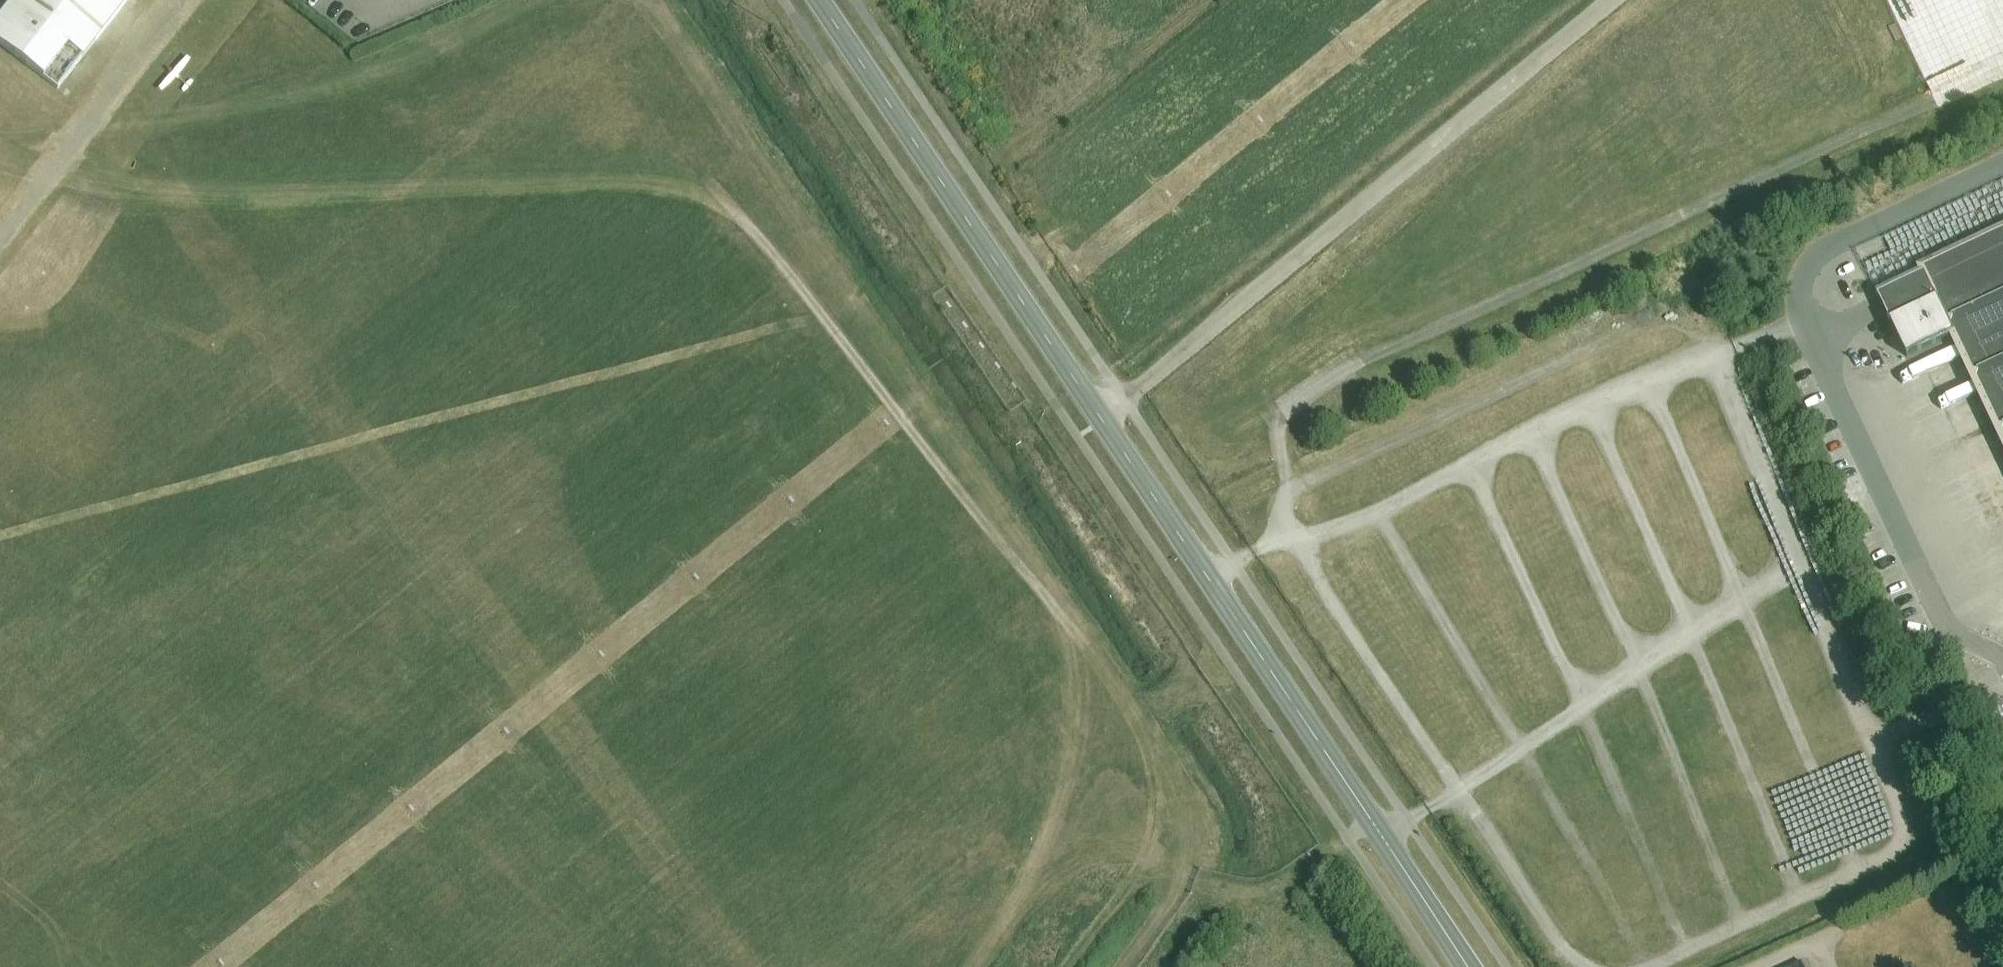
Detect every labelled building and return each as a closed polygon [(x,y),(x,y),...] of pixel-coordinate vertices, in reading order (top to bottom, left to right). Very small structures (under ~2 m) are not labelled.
[(127,0),(13,0),(0,16),(0,44),(57,89),(127,0)] [(1876,291),(1878,296),(1888,317),(1890,321),(1908,358),(1919,353),(1952,338),(2002,446),(2002,230),(1899,280),(1876,291)]
